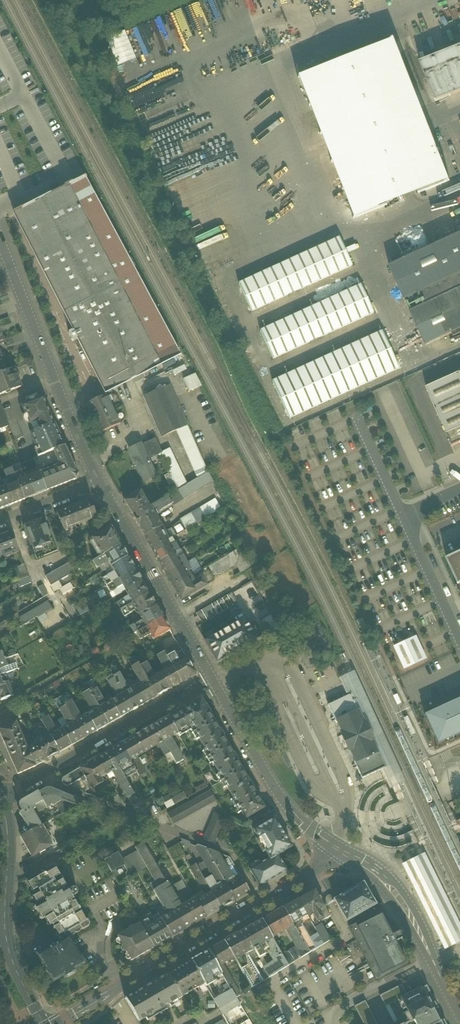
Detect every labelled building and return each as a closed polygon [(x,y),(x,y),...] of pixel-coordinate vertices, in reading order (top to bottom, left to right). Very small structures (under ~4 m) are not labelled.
[(117,66),(136,59),(125,30),(106,38),(117,66)] [(394,39),(298,77),(353,219),(450,181),(394,39)] [(436,101),(459,92),(459,47),(422,62),(421,62),(436,101)] [(15,217),(18,223),(37,213),(34,207),(43,202),(46,209),(56,204),(52,198),(57,195),(60,201),(84,189),(81,183),(87,180),(85,177),(67,187),(34,204),(14,214),(15,217)] [(100,384),(156,356),(166,350),(171,360),(180,355),(87,180),(81,183),(84,189),(60,201),(57,195),(52,198),(56,204),(46,209),(43,202),(34,207),(37,213),(18,223),(37,259),(73,330),(69,333),(71,337),(73,341),(78,339),(100,384)] [(404,260),(394,265),(390,266),(405,300),(409,298),(420,294),(459,275),(459,234),(404,260)] [(239,283),(252,312),(352,266),(339,237),(239,283)] [(391,259),(394,265),(404,260),(402,254),(391,259)] [(260,330),(273,359),(374,313),(361,284),(260,330)] [(426,305),(415,310),(411,312),(426,345),(452,333),(459,329),(459,289),(426,305)] [(409,298),(412,305),(423,300),(420,294),(409,298)] [(426,305),(423,300),(412,305),(415,310),(426,305)] [(272,381),(289,418),(399,368),(382,331),(272,381)] [(161,365),(171,360),(166,350),(156,356),(161,365)] [(156,356),(100,384),(105,393),(161,365),(156,356)] [(6,371),(0,374),(0,396),(21,387),(19,380),(17,375),(16,375),(14,368),(6,371)] [(459,374),(458,373),(426,389),(453,446),(459,442),(459,373),(459,374)] [(171,385),(175,396),(201,385),(195,375),(171,385)] [(144,397),(162,437),(176,430),(188,425),(176,399),(170,385),(144,397)] [(85,404),(99,433),(120,423),(106,394),(85,404)] [(25,414),(29,424),(32,423),(35,431),(53,424),(50,416),(51,415),(43,397),(37,399),(36,397),(34,398),(23,403),(24,405),(28,413),(25,414)] [(8,426),(0,405),(0,430),(8,426)] [(52,451),(64,446),(54,423),(53,424),(35,431),(32,432),(30,433),(36,448),(39,447),(43,455),(52,451)] [(176,430),(197,478),(208,472),(188,425),(176,430)] [(156,455),(159,454),(162,452),(155,439),(149,442),(156,455)] [(149,442),(141,446),(148,459),(156,455),(149,442)] [(154,471),(148,459),(141,446),(140,444),(129,449),(145,483),(156,477),(154,471)] [(422,446),(424,452),(420,454),(425,467),(434,463),(426,444),(422,446)] [(64,446),(52,451),(55,458),(58,466),(54,467),(47,470),(39,473),(46,491),(76,480),(78,474),(64,446)] [(38,457),(43,455),(39,447),(36,448),(34,448),(38,457)] [(170,448),(162,452),(159,454),(176,491),(187,484),(170,448)] [(47,461),(51,460),(55,458),(52,451),(43,455),(38,457),(34,459),(36,464),(45,461),(47,461)] [(11,466),(12,468),(15,478),(26,473),(25,469),(23,470),(20,463),(11,466)] [(5,471),(7,478),(10,485),(17,482),(15,478),(12,468),(5,471)] [(26,473),(28,477),(39,472),(38,469),(26,473)] [(39,473),(39,472),(28,477),(35,495),(46,491),(39,473)] [(176,491),(173,493),(178,502),(212,482),(208,472),(197,478),(187,484),(176,491)] [(24,500),(35,495),(28,477),(26,473),(15,478),(17,482),(24,500)] [(4,487),(10,485),(7,478),(2,481),(4,487)] [(24,500),(17,482),(10,485),(4,487),(11,505),(24,500)] [(4,487),(0,489),(0,509),(11,505),(4,487)] [(124,501),(133,516),(150,507),(140,491),(124,501)] [(172,506),(178,502),(173,493),(167,496),(171,504),(172,506)] [(166,497),(150,506),(153,511),(156,509),(157,511),(158,512),(171,504),(167,496),(166,497)] [(57,513),(63,530),(97,517),(90,500),(57,513)] [(181,520),(186,530),(221,510),(219,507),(215,500),(181,520)] [(138,526),(144,536),(162,526),(153,511),(150,506),(150,507),(133,516),(133,517),(138,526)] [(50,543),(48,536),(44,526),(42,520),(43,520),(42,519),(41,519),(24,526),(23,526),(24,527),(33,549),(50,543)] [(144,536),(147,542),(165,532),(162,526),(144,536)] [(98,548),(102,556),(104,554),(121,545),(111,528),(92,539),(98,548)] [(170,529),(165,532),(169,540),(175,536),(170,529)] [(10,556),(8,552),(17,549),(10,531),(0,535),(0,560),(10,556)] [(147,542),(152,550),(167,541),(169,540),(165,532),(147,542)] [(159,562),(174,553),(176,552),(173,547),(171,548),(167,541),(152,550),(159,562)] [(121,545),(104,554),(108,561),(111,567),(128,557),(121,545)] [(214,574),(220,574),(220,570),(227,571),(227,567),(236,567),(239,573),(251,567),(242,547),(241,548),(214,563),(214,574)] [(176,552),(174,553),(177,558),(182,555),(179,550),(176,552)] [(166,575),(187,563),(182,555),(177,558),(174,553),(159,562),(159,563),(166,575)] [(447,559),(459,585),(459,553),(447,559)] [(97,568),(108,561),(104,554),(102,556),(99,558),(99,557),(92,561),(97,568)] [(103,579),(107,586),(118,579),(135,569),(128,557),(111,567),(114,572),(103,579)] [(13,568),(20,585),(30,581),(29,576),(23,563),(13,568)] [(45,576),(51,586),(59,581),(73,573),(69,563),(45,576)] [(173,587),(189,578),(186,573),(191,570),(187,563),(166,575),(173,587)] [(135,569),(118,579),(122,586),(125,591),(142,581),(135,569)] [(194,575),(191,570),(186,573),(189,578),(194,575)] [(194,575),(189,578),(192,583),(197,580),(194,575)] [(202,578),(197,580),(192,583),(189,578),(173,587),(174,587),(173,588),(181,600),(206,585),(202,578)] [(110,592),(117,589),(122,586),(118,579),(107,586),(110,592)] [(60,588),(62,587),(59,581),(51,586),(54,592),(60,588)] [(125,591),(128,596),(132,603),(149,593),(142,581),(125,591)] [(60,588),(64,594),(74,588),(71,582),(62,587),(60,588)] [(38,588),(44,598),(49,595),(43,585),(38,588)] [(125,591),(122,586),(117,589),(120,594),(125,591)] [(149,593),(132,603),(136,610),(139,615),(156,606),(149,593)] [(232,593),(227,596),(233,606),(238,603),(232,593)] [(120,610),(132,603),(128,596),(116,603),(120,610)] [(227,596),(222,599),(228,609),(233,606),(227,596)] [(222,599),(217,602),(223,612),(228,609),(222,599)] [(20,618),(24,625),(52,609),(48,602),(20,618)] [(217,602),(212,605),(217,615),(223,612),(217,602)] [(124,617),(136,610),(132,603),(120,610),(124,617)] [(212,605),(206,607),(212,617),(217,615),(212,605)] [(139,615),(142,620),(146,627),(162,617),(156,606),(139,615)] [(206,607),(201,610),(207,621),(212,617),(206,607)] [(201,610),(196,613),(202,623),(207,621),(201,610)] [(270,613),(259,619),(267,633),(278,627),(270,613)] [(162,617),(146,627),(150,634),(153,640),(170,630),(162,617)] [(244,618),(204,641),(217,662),(257,639),(244,618)] [(362,618),(356,621),(360,628),(365,625),(362,618)] [(136,633),(146,627),(142,620),(130,627),(134,634),(136,633)] [(201,627),(204,632),(210,627),(207,623),(201,627)] [(140,640),(150,634),(146,627),(136,633),(140,640)] [(416,635),(393,645),(403,669),(426,659),(416,635)] [(182,650),(176,654),(180,661),(186,657),(182,650)] [(171,666),(180,661),(176,654),(174,651),(166,656),(171,666)] [(157,656),(164,670),(171,666),(166,656),(164,652),(157,656)] [(127,660),(131,667),(138,663),(134,656),(127,660)] [(194,671),(186,657),(180,661),(171,666),(181,682),(193,675),(194,671)] [(8,666),(5,659),(0,661),(0,669),(8,666)] [(140,666),(147,680),(154,676),(146,662),(140,666)] [(8,666),(0,669),(0,676),(5,674),(18,669),(15,663),(8,666)] [(131,667),(141,683),(147,680),(140,666),(138,663),(131,667)] [(109,670),(112,676),(113,676),(119,673),(115,666),(109,670)] [(181,682),(171,666),(164,670),(159,673),(169,689),(181,682)] [(340,672),(350,695),(366,730),(385,768),(393,784),(400,781),(400,782),(406,779),(353,666),(340,672)] [(64,677),(67,682),(80,676),(77,669),(77,670),(65,677),(64,677)] [(114,678),(123,694),(129,690),(119,673),(113,676),(114,678)] [(159,673),(154,676),(147,680),(157,696),(169,689),(159,673)] [(0,676),(0,679),(8,698),(10,697),(13,696),(5,674),(0,676)] [(108,682),(117,697),(123,694),(114,678),(108,682)] [(92,680),(85,684),(89,690),(90,692),(96,688),(92,680)] [(157,696),(147,680),(141,683),(135,687),(145,703),(157,696)] [(82,694),(89,690),(85,684),(79,688),(82,694)] [(135,687),(129,690),(123,694),(132,710),(145,703),(135,687)] [(90,692),(99,708),(105,704),(96,688),(90,692)] [(91,709),(92,711),(99,708),(90,692),(89,690),(82,694),(91,709)] [(64,704),(71,700),(67,693),(60,697),(64,704)] [(132,710),(123,694),(117,697),(111,701),(120,717),(132,710)] [(362,779),(385,768),(366,730),(350,695),(328,705),(336,723),(338,722),(343,734),(341,735),(344,740),(349,750),(350,750),(356,761),(354,762),(362,779)] [(54,701),(58,707),(64,704),(60,697),(54,701)] [(437,744),(459,733),(459,698),(424,715),(437,744)] [(201,699),(168,717),(177,734),(190,727),(187,722),(196,716),(199,714),(208,708),(206,705),(205,706),(201,699)] [(65,706),(74,722),(81,718),(71,700),(64,704),(65,706)] [(111,701),(105,704),(99,708),(108,724),(120,717),(111,701)] [(74,722),(65,706),(59,710),(68,725),(74,722)] [(108,724),(99,708),(92,711),(90,713),(86,715),(96,731),(108,724)] [(210,712),(208,708),(199,714),(196,716),(187,722),(190,727),(193,728),(199,738),(202,744),(222,733),(220,729),(219,730),(209,713),(210,712)] [(86,715),(81,718),(74,722),(84,738),(96,731),(86,715)] [(49,734),(50,736),(57,732),(48,716),(41,720),(43,723),(49,734)] [(168,717),(154,726),(164,742),(168,740),(177,734),(168,717)] [(46,760),(35,742),(36,744),(28,748),(16,722),(0,729),(0,733),(18,774),(33,768),(46,760)] [(84,738),(74,722),(68,725),(62,729),(72,745),(84,738)] [(36,727),(42,738),(49,734),(43,723),(36,727)] [(160,744),(164,742),(154,726),(135,736),(144,753),(155,747),(160,744)] [(196,740),(199,738),(193,728),(190,727),(177,734),(179,737),(191,731),(196,740)] [(62,729),(57,732),(50,736),(60,752),(72,745),(62,729)] [(224,736),(222,733),(202,744),(206,750),(213,762),(216,768),(236,757),(234,753),(232,754),(223,737),(224,736)] [(50,736),(49,734),(42,738),(35,742),(46,760),(60,752),(50,736)] [(135,736),(121,744),(131,761),(135,758),(144,753),(135,736)] [(168,740),(164,742),(170,753),(174,760),(176,765),(183,761),(172,741),(169,742),(168,740)] [(164,742),(160,744),(162,747),(160,748),(164,757),(170,753),(164,742)] [(121,744),(109,752),(119,768),(131,761),(121,744)] [(210,764),(213,762),(206,750),(202,751),(210,764)] [(109,752),(97,759),(106,775),(112,772),(119,768),(109,752)] [(168,763),(174,760),(170,753),(164,757),(168,763)] [(145,756),(138,760),(139,760),(142,766),(148,763),(145,756)] [(238,760),(236,757),(216,768),(219,774),(227,786),(230,792),(248,782),(236,761),(238,760)] [(136,761),(135,758),(131,761),(136,771),(139,776),(146,772),(142,766),(139,760),(138,760),(136,761)] [(91,789),(93,788),(98,785),(104,782),(102,778),(106,775),(97,759),(80,769),(84,777),(86,780),(91,789)] [(131,761),(119,768),(124,778),(136,771),(131,761)] [(112,772),(127,798),(134,794),(124,778),(119,768),(112,772)] [(64,785),(65,786),(68,787),(81,780),(84,777),(80,769),(64,778),(63,778),(62,779),(62,780),(62,782),(62,783),(63,784),(64,785)] [(227,786),(219,774),(216,776),(223,788),(227,786)] [(250,781),(248,782),(230,792),(234,799),(241,812),(245,819),(264,808),(252,789),(254,788),(250,781)] [(194,788),(197,793),(207,787),(205,782),(194,788)] [(47,809),(62,800),(65,794),(50,788),(46,788),(38,793),(43,801),(47,808),(47,809)] [(210,791),(205,794),(211,804),(216,801),(210,791)] [(171,799),(174,805),(187,798),(183,792),(171,799)] [(21,834),(22,837),(41,826),(35,815),(32,811),(35,809),(34,806),(43,801),(38,793),(22,802),(21,802),(20,803),(20,804),(20,805),(20,806),(20,807),(23,812),(20,814),(26,825),(23,826),(21,834)] [(84,801),(65,794),(62,800),(76,806),(83,802),(84,801)] [(137,800),(134,794),(127,798),(131,804),(137,800)] [(205,794),(201,796),(206,806),(211,804),(205,794)] [(118,807),(125,808),(118,795),(113,798),(118,807)] [(174,805),(171,799),(169,795),(161,799),(167,809),(174,805)] [(201,796),(196,799),(201,809),(206,806),(201,796)] [(151,797),(139,804),(143,810),(155,803),(151,797)] [(196,799),(191,802),(197,812),(201,809),(196,799)] [(241,812),(234,799),(230,800),(238,814),(241,812)] [(131,804),(136,814),(143,810),(139,804),(137,800),(131,804)] [(32,811),(35,815),(47,808),(43,801),(34,806),(35,809),(32,811)] [(191,802),(186,804),(192,814),(197,812),(191,802)] [(186,804),(182,807),(187,817),(192,814),(186,804)] [(182,807),(177,810),(183,820),(187,817),(182,807)] [(177,810),(172,812),(178,822),(183,820),(177,810)] [(172,812),(168,815),(173,825),(178,822),(172,812)] [(212,819),(210,824),(208,829),(206,834),(204,839),(214,844),(216,838),(218,833),(221,828),(223,823),(225,818),(214,813),(212,819)] [(279,825),(275,818),(254,831),(270,858),(260,864),(260,865),(252,870),(251,869),(250,870),(259,886),(286,871),(277,855),(291,847),(287,840),(278,826),(279,825)] [(52,846),(41,826),(22,837),(21,837),(32,857),(39,854),(40,856),(47,852),(45,850),(52,846)] [(150,846),(153,851),(162,846),(156,836),(145,842),(148,847),(150,846)] [(190,842),(180,838),(187,849),(190,847),(190,842)] [(155,881),(159,887),(161,886),(168,882),(148,847),(145,842),(136,847),(138,852),(146,866),(155,881)] [(167,850),(173,860),(183,854),(177,845),(167,850)] [(212,876),(217,884),(220,883),(223,886),(226,884),(207,851),(205,848),(198,845),(196,847),(204,861),(209,869),(212,876)] [(209,850),(207,851),(226,884),(226,886),(234,881),(225,866),(224,863),(218,853),(209,850)] [(138,852),(127,858),(135,872),(146,866),(138,852)] [(104,860),(115,878),(119,876),(115,870),(123,865),(124,864),(122,861),(118,853),(104,860)] [(27,860),(30,866),(43,860),(40,856),(39,854),(32,857),(27,860)] [(135,872),(127,858),(122,861),(124,864),(123,865),(129,875),(135,872)] [(204,861),(196,866),(200,873),(209,869),(204,861)] [(250,866),(251,869),(252,870),(260,865),(260,864),(258,861),(250,866)] [(29,878),(36,891),(61,877),(58,872),(57,872),(57,871),(57,869),(55,865),(53,864),(47,868),(46,869),(39,873),(38,873),(29,878)] [(190,868),(206,896),(211,893),(205,881),(204,880),(203,879),(200,873),(196,866),(195,865),(190,868)] [(212,876),(204,880),(205,881),(206,881),(210,879),(216,890),(221,887),(218,886),(217,884),(212,876)] [(54,927),(57,925),(56,925),(81,911),(80,910),(81,908),(80,907),(78,906),(77,905),(77,906),(72,897),(76,895),(78,894),(78,891),(76,889),(74,888),(72,889),(68,891),(64,883),(64,882),(63,882),(64,880),(63,878),(61,878),(61,877),(36,891),(34,892),(35,895),(40,903),(37,904),(45,918),(48,916),(52,924),(54,927)] [(241,877),(234,881),(226,886),(235,901),(250,892),(241,877)] [(33,892),(34,892),(36,891),(29,878),(26,880),(26,881),(29,887),(31,888),(31,889),(31,890),(33,892)] [(210,879),(206,881),(205,881),(211,893),(216,890),(210,879)] [(150,884),(153,890),(159,887),(155,881),(150,884)] [(168,882),(161,886),(174,910),(185,930),(206,918),(197,901),(195,899),(188,903),(186,900),(180,904),(168,882)] [(344,917),(346,922),(376,904),(374,900),(373,900),(366,887),(363,883),(360,884),(357,886),(340,896),(336,898),(334,900),(336,904),(344,917)] [(211,893),(221,909),(235,901),(226,886),(226,884),(223,886),(221,887),(216,890),(211,893)] [(167,915),(174,910),(161,886),(159,887),(153,890),(167,915)] [(307,916),(308,917),(325,907),(315,889),(298,899),(307,916)] [(221,909),(211,893),(206,896),(197,901),(206,918),(221,909)] [(49,926),(52,924),(48,916),(45,918),(37,904),(40,903),(35,895),(32,897),(31,898),(32,900),(34,900),(37,905),(35,905),(34,908),(35,910),(37,910),(40,916),(40,918),(40,919),(42,919),(45,918),(47,923),(47,924),(47,926),(49,926)] [(296,922),(301,919),(307,916),(298,899),(283,908),(292,924),(296,922)] [(330,917),(325,907),(308,917),(309,920),(310,920),(314,917),(316,921),(318,920),(318,921),(322,919),(323,920),(330,917)] [(283,908),(277,911),(287,929),(293,925),(292,924),(283,908)] [(161,919),(172,937),(185,930),(174,910),(167,915),(161,918),(161,919)] [(411,964),(399,940),(401,939),(402,938),(403,936),(402,934),(401,933),(399,932),(397,933),(395,934),(383,910),(348,927),(376,982),(411,964)] [(83,916),(81,911),(56,925),(57,925),(64,938),(66,937),(67,939),(70,938),(74,935),(75,934),(76,933),(77,933),(80,932),(81,930),(82,929),(83,930),(89,926),(90,924),(87,920),(85,919),(83,916)] [(272,938),(287,929),(277,911),(261,920),(272,938)] [(144,922),(141,923),(154,947),(172,937),(161,919),(151,926),(147,919),(145,921),(144,921),(144,922)] [(261,920),(237,934),(248,953),(251,951),(259,946),(268,942),(273,939),(272,938),(261,920)] [(318,920),(316,921),(311,924),(319,936),(324,944),(330,940),(326,934),(319,922),(318,921),(318,920)] [(293,925),(296,930),(303,943),(309,953),(315,949),(302,925),(301,925),(298,927),(296,922),(292,924),(293,925)] [(132,960),(154,947),(141,923),(140,923),(118,936),(123,946),(122,946),(121,949),(122,951),(125,952),(126,951),(132,960)] [(61,939),(64,938),(57,925),(54,927),(53,928),(54,930),(56,930),(57,932),(56,933),(60,939),(61,939)] [(298,947),(303,943),(296,930),(292,932),(291,935),(298,947)] [(242,957),(247,953),(248,953),(237,934),(224,941),(234,958),(235,960),(242,957)] [(313,939),(318,948),(324,944),(319,936),(313,939)] [(38,956),(53,983),(64,977),(65,979),(76,972),(75,970),(85,964),(70,938),(67,939),(57,945),(57,944),(50,948),(50,949),(38,956)] [(273,939),(268,942),(270,945),(269,949),(271,952),(277,962),(282,970),(288,966),(282,956),(273,939)] [(207,951),(217,967),(222,964),(234,958),(224,941),(207,951)] [(264,955),(271,952),(269,949),(270,945),(268,942),(259,946),(263,954),(264,955)] [(300,950),(297,952),(301,958),(309,953),(303,943),(298,947),(300,950)] [(258,957),(263,954),(259,946),(251,951),(254,953),(256,956),(257,955),(258,957)] [(288,966),(301,958),(297,952),(295,948),(282,956),(288,966)] [(214,978),(221,974),(217,967),(207,951),(191,961),(205,984),(204,984),(206,986),(215,980),(214,978)] [(257,958),(256,956),(254,953),(251,951),(248,953),(247,953),(251,961),(257,958)] [(337,957),(343,968),(353,961),(347,951),(337,957)] [(235,960),(252,988),(264,981),(251,961),(247,953),(242,957),(235,960)] [(181,997),(204,984),(205,984),(191,961),(168,974),(181,997)] [(264,981),(282,970),(277,962),(260,973),(260,974),(264,981)] [(234,984),(222,964),(217,967),(221,974),(231,991),(236,998),(240,996),(234,985),(234,984)] [(181,997),(168,974),(125,999),(139,1022),(181,997)] [(389,1005),(400,999),(400,998),(407,994),(401,985),(380,996),(385,1007),(389,1005)] [(429,1005),(424,995),(426,994),(429,992),(426,986),(421,989),(420,988),(417,989),(412,992),(407,994),(400,998),(400,999),(411,1020),(412,1022),(413,1021),(414,1023),(446,1023),(443,1020),(439,1022),(438,1020),(436,1020),(433,1014),(434,1013),(433,1011),(438,1009),(434,1002),(431,1004),(429,1005)] [(214,1001),(222,1015),(229,1011),(235,1008),(240,1005),(236,998),(231,991),(214,1001)] [(354,1006),(363,1023),(377,1023),(365,1001),(354,1006)] [(240,1005),(235,1008),(241,1018),(246,1015),(240,1005)] [(397,1021),(389,1005),(385,1007),(394,1023),(397,1021)] [(235,1021),(241,1018),(235,1008),(229,1011),(235,1021)]
